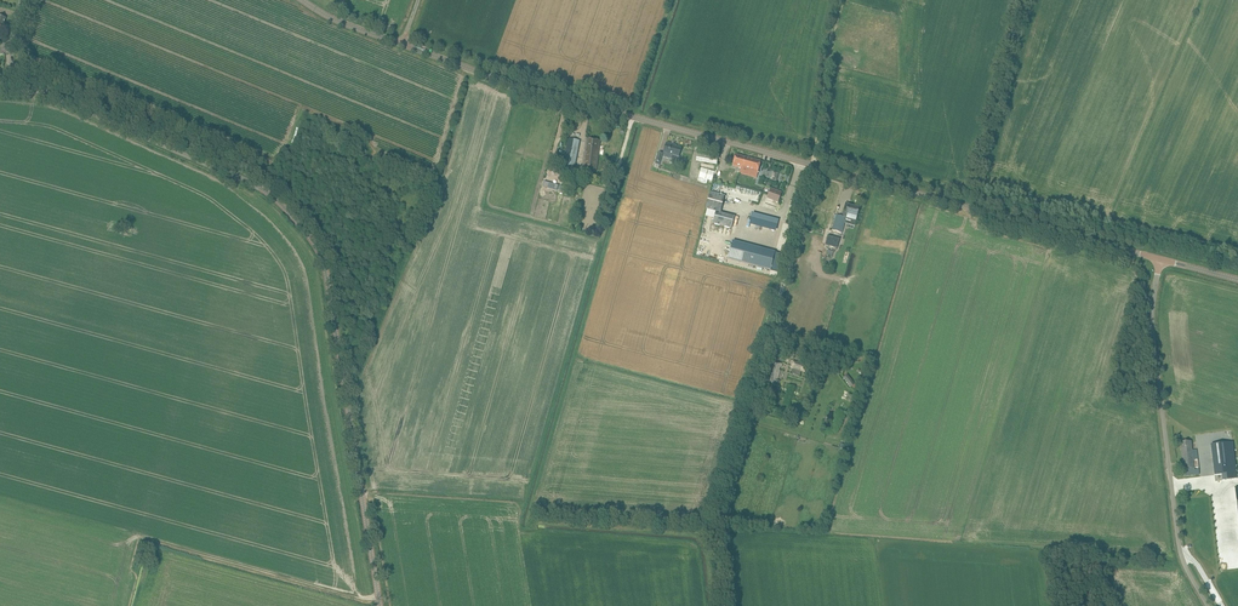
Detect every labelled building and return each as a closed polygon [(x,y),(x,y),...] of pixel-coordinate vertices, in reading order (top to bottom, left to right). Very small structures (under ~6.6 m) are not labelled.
[(600,141),(587,138),(582,169),(595,171),(600,141)] [(561,174),(573,176),(580,141),(569,139),(561,174)] [(664,152),(663,157),(672,160),(671,163),(678,165),(678,162),(680,156),(679,156),(681,149),(673,146),(673,145),(667,143),(664,152)] [(718,156),(698,153),(697,160),(717,164),(718,156)] [(744,175),(748,158),(736,154),(733,166),(741,168),(739,174),(744,175)] [(761,161),(748,158),(744,175),(756,178),(761,161)] [(712,181),(715,172),(702,168),(698,181),(705,183),(706,179),(712,181)] [(544,182),(543,187),(557,190),(559,185),(544,182)] [(782,192),(771,188),(767,198),(778,202),(782,192)] [(726,196),(711,192),(706,209),(716,212),(721,213),(726,196)] [(849,205),(847,211),(844,209),(842,216),(846,218),(846,219),(851,220),(856,221),(859,208),(849,205)] [(721,213),(716,212),(712,224),(731,229),(735,216),(721,213)] [(836,215),(832,230),(842,233),(846,219),(846,218),(842,216),(836,215)] [(828,235),(825,245),(837,248),(840,239),(828,235)] [(733,241),(728,258),(771,270),(775,252),(733,241)] [(782,363),(771,360),(765,382),(778,386),(780,381),(777,380),(782,363)] [(805,372),(807,366),(793,361),(790,368),(805,372)] [(855,384),(848,374),(843,378),(851,387),(852,387),(854,389),(857,387),(855,385),(855,384)] [(1194,460),(1201,459),(1199,445),(1194,446),(1193,437),(1189,438),(1188,427),(1178,428),(1180,440),(1180,442),(1186,442),(1186,447),(1185,447),(1186,454),(1193,453),(1194,460)] [(1233,442),(1211,445),(1215,475),(1222,474),(1223,480),(1237,478),(1233,442)]
